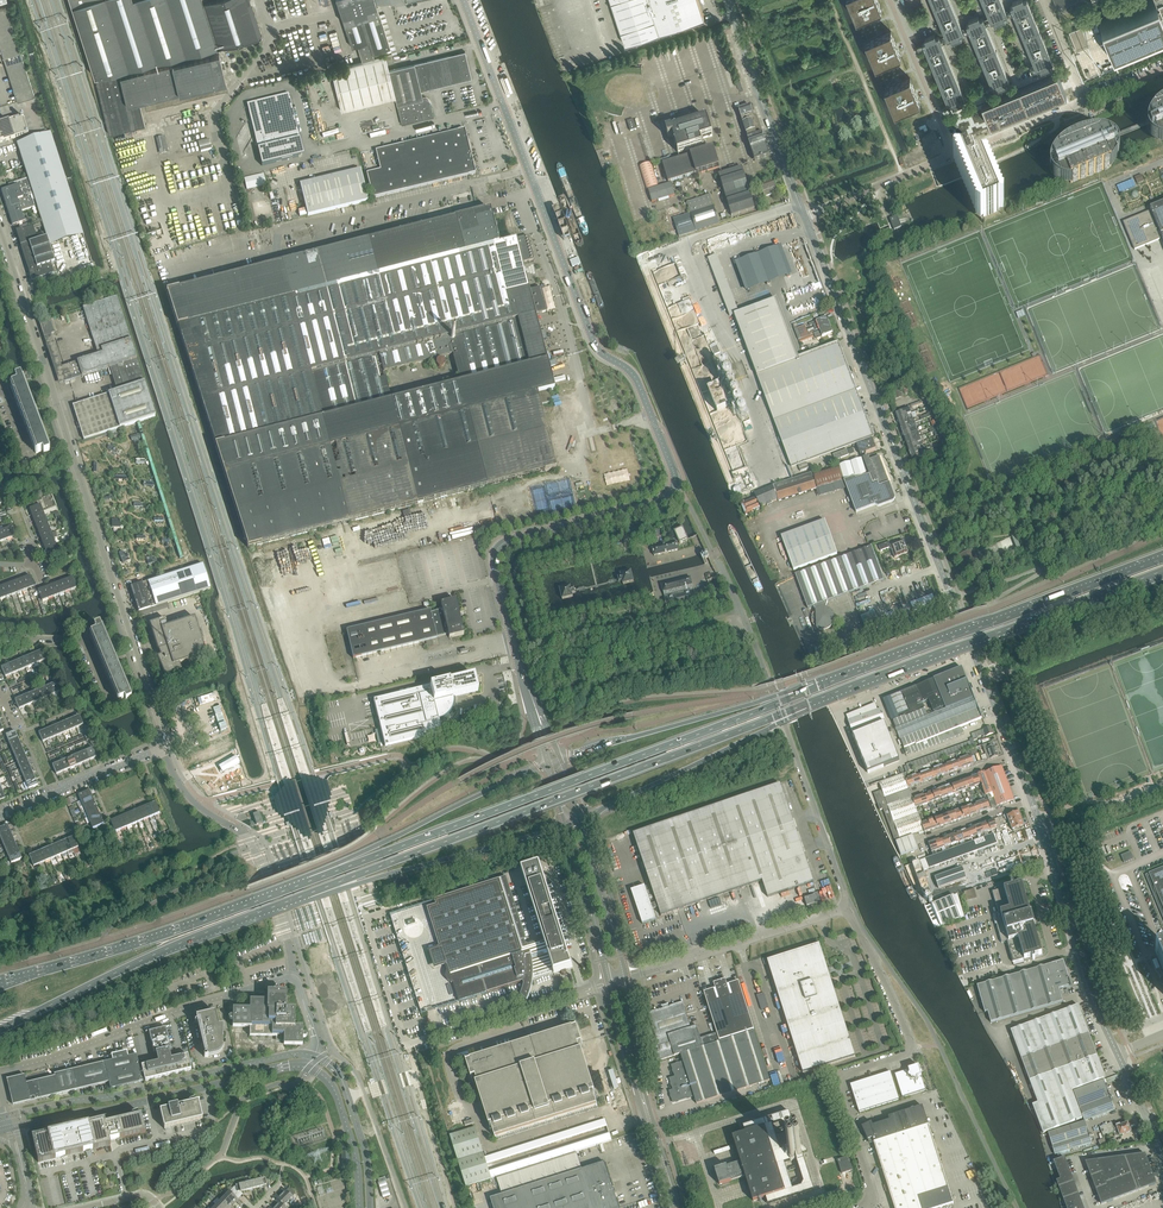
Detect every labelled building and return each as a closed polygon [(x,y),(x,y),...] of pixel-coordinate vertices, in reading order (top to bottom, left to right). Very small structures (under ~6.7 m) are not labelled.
[(72,5),(95,77),(95,76),(109,134),(112,134),(146,126),(139,102),(145,101),(147,108),(228,88),(218,47),(261,36),(250,0),(70,0),(72,5)] [(339,8),(341,14),(343,18),(344,21),(352,47),(357,46),(362,61),(374,57),(373,53),(390,48),(380,15),(377,8),(376,3),(375,0),(337,0),(339,8)] [(626,45),(705,19),(699,0),(611,0),(626,45)] [(857,20),(870,14),(882,9),(878,0),(849,0),(857,20)] [(934,7),(947,40),(951,39),(952,42),(957,40),(962,38),(960,35),(964,33),(950,0),(931,0),(934,7)] [(991,22),(994,21),(996,23),(1001,21),(1006,19),(1004,16),(1008,15),(1002,0),(982,0),(991,22)] [(1010,6),(1036,69),(1040,68),(1041,71),(1046,69),(1051,67),(1050,64),(1053,62),(1040,30),(1027,0),(1025,0),(1024,1),(1023,0),(1017,0),(1012,2),(1014,5),(1010,6)] [(1056,6),(1057,7),(1058,10),(1065,7),(1073,4),(1076,3),(1077,5),(1085,2),(1085,0),(1054,0),(1056,6)] [(1099,21),(1106,38),(1107,38),(1113,53),(1112,53),(1116,62),(1117,63),(1118,67),(1146,56),(1162,48),(1162,0),(1149,0),(1099,21)] [(11,22),(6,7),(1,8),(0,9),(0,25),(11,22)] [(974,18),(969,20),(970,23),(966,24),(992,87),(996,86),(997,89),(1002,87),(1007,85),(1006,82),(1009,80),(996,48),(983,17),(980,19),(978,16),(974,18)] [(0,25),(0,33),(13,29),(11,22),(0,25)] [(1097,32),(1099,31),(1096,22),(1087,26),(1091,35),(1095,33),(1095,32),(1097,31),(1097,32)] [(1082,27),(1069,32),(1070,35),(1073,41),(1076,50),(1081,48),(1080,46),(1088,42),(1082,27)] [(0,33),(0,42),(16,37),(13,29),(0,33)] [(866,41),(876,66),(889,61),(901,56),(900,53),(897,44),(891,31),(878,36),(866,41)] [(962,100),(965,99),(939,36),(936,37),(935,34),(930,36),(925,38),(926,41),(922,43),(935,74),(948,106),(952,104),(953,107),(958,105),(963,103),(962,100)] [(0,42),(0,46),(1,49),(18,44),(16,37),(0,42)] [(18,44),(1,49),(3,57),(20,51),(18,44)] [(20,51),(3,57),(6,64),(23,59),(20,51)] [(422,90),(472,78),(465,52),(395,69),(397,78),(391,79),(395,96),(397,96),(399,105),(423,99),(421,91),(422,90)] [(332,70),(331,70),(342,111),(395,98),(402,124),(434,117),(432,108),(431,104),(430,102),(429,100),(427,99),(425,99),(423,99),(399,105),(397,96),(395,96),(391,79),(397,78),(395,69),(389,70),(388,65),(394,63),(392,54),(385,56),(386,57),(332,70)] [(23,59),(6,64),(8,71),(25,66),(23,59)] [(1097,64),(1088,68),(1092,76),(1088,78),(1089,80),(1102,75),(1097,64)] [(25,66),(8,71),(10,79),(27,73),(25,66)] [(27,73),(10,79),(13,86),(30,81),(27,73)] [(984,104),(981,105),(989,123),(990,127),(993,126),(1067,95),(1058,74),(984,104)] [(898,82),(885,88),(895,113),(920,102),(919,100),(916,91),(910,77),(898,82)] [(30,81),(13,86),(15,94),(32,88),(30,81)] [(32,88),(15,94),(18,101),(35,96),(32,88)] [(289,94),(255,102),(266,147),(258,149),(262,166),(270,164),(299,157),(298,156),(301,155),(299,145),(301,145),(289,94)] [(741,118),(742,120),(741,120),(742,120),(743,124),(743,125),(745,129),(744,129),(745,130),(746,134),(746,135),(747,134),(748,139),(747,139),(749,144),(751,150),(755,161),(770,156),(766,145),(766,143),(765,142),(765,141),(765,140),(764,140),(764,138),(764,139),(757,117),(755,116),(754,117),(754,116),(753,117),(752,114),(753,114),(753,113),(752,113),(751,110),(754,110),(752,104),(749,105),(750,106),(749,106),(750,106),(739,110),(738,110),(741,117),(741,118)] [(1162,108),(1161,109),(1160,110),(1158,111),(1156,113),(1154,115),(1152,118),(1151,119),(1151,120),(1150,121),(1149,122),(1149,123),(1149,124),(1148,125),(1148,126),(1148,128),(1148,129),(1148,130),(1148,131),(1148,132),(1148,133),(1149,134),(1149,135),(1150,136),(1151,138),(1152,139),(1153,140),(1154,141),(1155,141),(1157,142),(1158,143),(1160,143),(1161,143),(1162,144),(1162,108)] [(24,119),(23,116),(20,117),(20,118),(0,124),(0,143),(26,135),(29,134),(28,131),(27,131),(24,119)] [(668,131),(666,131),(668,138),(673,136),(678,153),(679,153),(684,151),(685,151),(690,149),(691,149),(696,147),(696,148),(697,147),(702,146),(703,146),(702,145),(701,140),(712,136),(713,136),(707,119),(707,118),(707,119),(704,120),(701,120),(701,121),(695,122),(689,124),(683,126),(677,128),(672,130),(671,130),(668,131)] [(633,119),(627,121),(630,131),(636,129),(633,119)] [(376,151),(380,170),(367,173),(373,198),(407,190),(471,174),(471,175),(473,175),(473,174),(475,174),(470,151),(464,129),(376,151)] [(47,134),(17,144),(24,166),(28,178),(33,195),(67,184),(52,136),(51,133),(47,134)] [(1111,168),(1114,164),(1115,163),(1116,162),(1117,161),(1117,160),(1118,158),(1118,157),(1119,155),(1119,154),(1119,153),(1119,152),(1119,151),(1119,150),(1119,149),(1119,148),(1118,147),(1118,146),(1117,145),(1117,144),(1116,143),(1115,142),(1114,142),(1113,141),(1112,140),(1111,139),(1110,139),(1109,139),(1108,138),(1106,138),(1105,138),(1102,137),(1100,137),(1097,137),(1095,137),(1094,137),(1092,138),(1090,138),(1088,138),(1086,139),(1084,139),(1083,140),(1081,140),(1079,141),(1076,142),(1074,143),(1072,144),(1070,145),(1069,146),(1067,147),(1065,148),(1064,149),(1063,150),(1061,152),(1060,153),(1058,154),(1057,156),(1056,157),(1055,158),(1054,158),(1053,160),(1053,161),(1052,161),(1052,162),(1052,163),(1051,165),(1051,166),(1051,167),(1050,169),(1050,170),(1051,172),(1051,174),(1052,175),(1052,176),(1053,177),(1054,178),(1055,179),(1056,180),(1057,181),(1058,182),(1059,182),(1060,182),(1061,183),(1063,183),(1064,183),(1065,184),(1066,184),(1072,184),(1072,183),(1110,167),(1111,168)] [(955,161),(932,170),(938,185),(960,176),(962,177),(960,179),(963,181),(962,183),(965,186),(964,187),(967,190),(965,191),(968,194),(967,196),(970,198),(969,200),(972,202),(971,204),(974,206),(972,208),(975,210),(974,212),(977,214),(976,216),(981,220),(983,217),(999,211),(1003,211),(1004,205),(1002,204),(1002,200),(1000,200),(1001,196),(998,196),(999,192),(997,192),(997,188),(995,188),(996,184),(993,184),(994,180),(992,179),(992,176),(990,175),(991,172),(988,171),(989,167),(987,167),(987,165),(995,161),(989,147),(980,151),(976,150),(975,152),(959,159),(958,157),(955,161)] [(686,154),(686,157),(663,164),(668,183),(719,167),(714,149),(690,156),(689,153),(686,154)] [(639,167),(646,190),(659,186),(651,163),(639,167)] [(742,168),(719,175),(732,216),(755,209),(749,191),(750,191),(749,185),(747,186),(742,168)] [(353,172),(300,185),(308,216),(368,202),(360,170),(360,169),(353,171),(353,172)] [(1144,181),(1141,175),(1135,178),(1137,184),(1144,181)] [(9,188),(2,191),(6,203),(6,204),(13,226),(16,225),(25,222),(21,211),(37,206),(33,195),(28,178),(8,184),(9,188)] [(1133,180),(1117,187),(1119,193),(1135,187),(1133,180)] [(773,181),(761,186),(763,193),(765,197),(766,197),(778,193),(776,188),(775,186),(773,181)] [(67,184),(33,195),(37,206),(47,238),(49,244),(55,242),(76,235),(83,233),(67,185),(67,184)] [(672,184),(648,191),(652,202),(675,195),(672,184)] [(691,214),(674,219),(679,237),(719,224),(710,195),(687,202),(691,214)] [(1162,240),(1162,203),(1150,208),(1151,212),(1149,213),(1148,212),(1124,222),(1123,222),(1135,250),(1159,240),(1162,238),(1162,240)] [(248,272),(225,277),(214,280),(213,281),(185,288),(167,292),(178,327),(179,327),(179,328),(180,333),(202,401),(202,402),(215,443),(216,445),(215,446),(225,474),(248,548),(279,540),(527,476),(556,469),(551,452),(540,406),(552,403),(549,391),(554,390),(554,389),(547,361),(538,325),(535,315),(547,312),(541,288),(529,292),(522,263),(533,260),(527,237),(516,240),(499,244),(490,209),(487,210),(479,212),(473,214),(463,216),(461,217),(456,218),(455,218),(456,218),(374,239),(317,254),(271,266),(248,272)] [(894,227),(893,228),(894,230),(902,227),(897,216),(890,219),(891,222),(894,227)] [(33,226),(16,231),(17,233),(21,246),(38,240),(33,226)] [(29,264),(30,269),(28,269),(32,280),(43,277),(58,272),(47,238),(21,246),(27,265),(29,264)] [(580,264),(578,258),(570,261),(572,267),(580,264)] [(587,277),(598,307),(599,308),(600,309),(602,308),(603,308),(604,307),(604,305),(593,275),(592,274),(589,274),(588,275),(587,277)] [(98,355),(77,362),(82,377),(110,368),(117,392),(145,383),(137,359),(131,341),(117,297),(83,308),(98,355)] [(778,310),(738,325),(791,467),(871,437),(837,345),(797,360),(778,310)] [(1025,316),(1023,310),(1016,313),(1018,319),(1020,318),(1025,316)] [(816,321),(805,326),(806,328),(810,327),(813,326),(814,328),(829,323),(827,317),(816,321)] [(50,318),(42,321),(47,336),(55,333),(50,318)] [(815,331),(811,333),(811,335),(812,334),(812,335),(831,328),(829,323),(814,328),(815,331)] [(831,328),(812,335),(814,334),(816,339),(822,337),(832,333),(831,328)] [(925,345),(919,348),(928,372),(935,369),(925,345)] [(71,364),(60,368),(65,383),(75,379),(71,364)] [(12,385),(12,386),(10,386),(36,454),(37,453),(43,451),(44,454),(50,452),(49,450),(50,450),(35,410),(38,409),(36,405),(34,406),(22,376),(15,378),(17,383),(12,385)] [(117,392),(73,406),(78,423),(114,411),(135,405),(150,400),(145,383),(117,392)] [(78,423),(77,424),(78,428),(80,428),(84,440),(100,435),(156,417),(150,400),(135,405),(114,411),(78,423)] [(909,409),(896,414),(897,419),(911,414),(909,409)] [(911,414),(897,419),(899,423),(913,418),(911,414)] [(913,418),(899,423),(901,428),(915,423),(913,418)] [(915,423),(901,428),(903,433),(916,428),(915,423)] [(916,428),(903,433),(904,438),(920,432),(919,430),(917,430),(916,428)] [(920,432),(904,438),(906,442),(916,438),(922,436),(921,432),(920,432)] [(916,438),(906,442),(908,447),(921,442),(923,442),(924,441),(922,436),(916,438)] [(876,449),(872,439),(857,445),(860,455),(876,449)] [(923,444),(924,444),(923,442),(921,442),(908,447),(910,452),(923,447),(924,447),(923,444)] [(110,446),(108,449),(118,456),(120,452),(110,446)] [(923,447),(910,452),(911,456),(925,452),(926,451),(924,447),(923,447)] [(847,449),(833,455),(835,460),(849,455),(847,449)] [(925,452),(911,456),(913,461),(928,456),(926,451),(925,452)] [(863,459),(839,466),(844,481),(856,513),(875,506),(879,508),(894,502),(895,499),(895,498),(889,483),(890,483),(889,482),(885,472),(879,457),(880,457),(879,456),(870,460),(868,457),(863,459)] [(839,466),(814,473),(818,488),(843,480),(839,466)] [(773,486),(755,494),(756,498),(748,501),(741,504),(743,509),(746,516),(754,512),(753,511),(755,510),(756,511),(759,510),(760,508),(761,507),(778,500),(779,501),(817,489),(812,474),(796,479),(774,486),(773,486)] [(30,509),(32,515),(43,511),(41,505),(30,509)] [(32,515),(34,520),(45,516),(43,511),(32,515)] [(45,516),(34,520),(36,526),(47,522),(45,516)] [(112,520),(112,528),(120,528),(120,520),(112,520)] [(825,521),(781,537),(794,570),(837,554),(825,521)] [(36,526),(38,532),(49,528),(47,522),(36,526)] [(11,527),(4,530),(7,539),(14,537),(11,527)] [(38,532),(40,537),(51,533),(49,528),(38,532)] [(677,538),(674,540),(675,542),(676,543),(677,543),(679,542),(680,544),(688,540),(683,528),(683,529),(675,532),(677,538)] [(658,529),(651,531),(653,539),(660,537),(658,529)] [(51,533),(40,537),(43,543),(53,539),(51,533)] [(43,543),(45,549),(56,545),(53,539),(43,543)] [(889,543),(879,546),(881,552),(890,548),(890,549),(891,549),(895,558),(908,553),(903,541),(890,546),(889,543)] [(664,546),(652,549),(653,549),(654,556),(678,550),(678,549),(677,543),(676,543),(665,545),(664,546)] [(56,545),(45,549),(47,554),(58,550),(56,545)] [(869,548),(861,550),(869,571),(876,568),(869,548)] [(973,549),(958,555),(964,571),(980,565),(973,549)] [(861,550),(854,553),(861,574),(869,571),(861,550)] [(123,552),(119,553),(123,565),(127,563),(127,562),(130,561),(127,554),(125,554),(124,555),(123,552)] [(854,553),(846,556),(854,576),(861,574),(854,553)] [(841,558),(839,559),(846,579),(854,576),(846,556),(841,558)] [(150,561),(147,562),(148,565),(157,562),(156,559),(153,560),(152,557),(149,557),(150,561)] [(800,573),(795,575),(808,608),(813,607),(816,611),(817,628),(818,629),(819,629),(820,630),(822,630),(824,630),(825,630),(826,630),(827,629),(829,628),(830,627),(831,626),(832,625),(832,624),(833,623),(833,622),(834,621),(834,620),(834,619),(834,618),(834,617),(833,616),(833,615),(833,614),(832,613),(831,612),(830,611),(830,610),(829,610),(828,610),(827,609),(826,609),(828,601),(832,599),(838,597),(843,595),(848,594),(851,593),(846,579),(839,559),(836,560),(831,562),(826,564),(820,566),(816,567),(810,569),(805,571),(800,573)] [(145,583),(131,587),(134,597),(133,597),(135,603),(136,603),(139,612),(140,612),(141,616),(169,608),(168,603),(199,593),(211,589),(203,564),(185,570),(176,573),(145,583)] [(634,582),(632,571),(620,574),(621,577),(619,578),(619,580),(620,582),(622,581),(623,585),(634,582)] [(30,576),(24,578),(28,589),(34,587),(30,576)] [(916,576),(908,578),(913,592),(921,589),(916,576)] [(72,577),(66,580),(71,591),(76,588),(72,577)] [(24,578),(19,580),(23,591),(28,589),(24,578)] [(691,578),(662,585),(665,597),(665,599),(694,592),(694,589),(691,578)] [(908,578),(902,581),(907,594),(913,592),(908,578)] [(19,580),(13,582),(17,593),(23,591),(19,580)] [(66,580),(61,582),(65,593),(71,591),(66,580)] [(902,581),(896,583),(901,597),(907,594),(902,581)] [(13,582),(7,585),(11,595),(17,593),(13,582)] [(61,582),(55,584),(59,595),(65,593),(61,582)] [(896,583),(890,585),(895,599),(901,597),(896,583)] [(55,584),(49,586),(54,597),(59,595),(55,584)] [(7,585),(2,587),(6,598),(11,595),(7,585)] [(890,585),(884,588),(889,601),(895,599),(890,585)] [(49,586),(44,588),(48,599),(54,597),(49,586)] [(574,589),(572,589),(571,586),(565,587),(559,589),(562,600),(574,597),(573,594),(575,593),(575,591),(574,589)] [(44,588),(38,590),(42,601),(48,599),(44,588)] [(884,588),(878,590),(883,604),(889,601),(884,588)] [(921,589),(913,592),(918,605),(926,602),(921,589)] [(878,590),(872,592),(877,606),(883,604),(878,590)] [(694,592),(665,599),(667,608),(697,601),(694,592)] [(872,592),(865,595),(871,608),(877,606),(872,592)] [(913,592),(907,594),(912,607),(918,605),(913,592)] [(907,594),(901,597),(906,609),(912,607),(907,594)] [(865,595),(859,597),(864,610),(871,608),(865,595)] [(859,597),(853,599),(858,613),(864,610),(859,597)] [(901,597),(895,599),(900,612),(906,609),(901,597)] [(895,599),(889,601),(894,614),(900,612),(895,599)] [(455,600),(441,604),(442,610),(431,613),(430,610),(346,631),(353,659),(437,639),(437,638),(448,635),(449,638),(464,635),(455,600)] [(889,601),(883,604),(888,616),(894,614),(889,601)] [(883,604),(877,606),(881,619),(888,616),(883,604)] [(877,606),(871,608),(875,621),(881,619),(877,606)] [(871,608),(864,610),(869,623),(875,621),(871,608)] [(864,610),(858,613),(863,626),(869,623),(864,610)] [(161,656),(157,658),(165,677),(167,676),(167,677),(172,676),(171,675),(182,670),(180,664),(207,655),(195,618),(194,619),(193,615),(189,617),(190,620),(168,627),(165,619),(149,624),(158,651),(159,651),(161,656)] [(131,696),(115,658),(118,657),(116,653),(114,654),(103,630),(102,630),(100,625),(94,628),(96,632),(91,635),(90,635),(91,639),(118,702),(119,701),(125,699),(126,702),(132,700),(130,697),(131,696)] [(42,651),(35,653),(39,663),(46,660),(42,651)] [(35,653),(28,656),(32,666),(39,663),(35,653)] [(28,656),(22,659),(26,668),(32,666),(28,656)] [(22,659),(15,662),(19,671),(26,668),(22,659)] [(15,662),(8,665),(12,674),(19,671),(15,662)] [(8,665),(1,668),(5,677),(12,674),(8,665)] [(974,699),(962,668),(933,679),(933,680),(944,707),(945,707),(946,710),(974,699)] [(431,687),(424,688),(374,701),(380,725),(385,747),(442,733),(439,720),(440,720),(442,719),(443,719),(444,718),(445,717),(447,716),(448,715),(449,714),(449,713),(450,712),(451,711),(451,710),(452,709),(452,708),(453,707),(453,706),(453,705),(453,704),(453,703),(453,701),(453,699),(453,698),(453,697),(478,691),(474,676),(449,682),(431,687)] [(891,697),(883,700),(892,721),(896,719),(899,718),(901,718),(905,716),(925,708),(925,709),(926,708),(925,708),(922,703),(929,700),(933,712),(944,707),(933,680),(932,680),(901,693),(908,711),(898,715),(891,697)] [(56,683),(49,686),(53,695),(60,692),(56,683)] [(49,686),(42,689),(46,698),(53,695),(49,686)] [(42,689),(35,691),(39,701),(46,698),(42,689)] [(35,691),(29,694),(33,704),(39,701),(35,691)] [(898,715),(908,711),(901,693),(891,697),(898,715)] [(29,694),(22,697),(26,706),(33,704),(29,694)] [(22,697),(15,700),(19,709),(26,706),(22,697)] [(976,704),(974,699),(946,710),(945,707),(944,707),(933,712),(929,700),(922,703),(925,708),(924,708),(928,717),(924,719),(920,721),(916,722),(912,724),(908,725),(904,727),(901,728),(897,730),(899,734),(901,740),(904,738),(908,737),(912,735),(916,733),(920,732),(924,730),(928,729),(932,727),(935,726),(939,724),(943,723),(946,721),(950,720),(953,719),(957,717),(960,716),(964,714),(967,713),(971,711),(974,710),(978,709),(976,704)] [(848,720),(848,721),(853,734),(885,722),(880,709),(877,710),(874,704),(846,715),(848,720)] [(79,716),(73,719),(76,728),(83,725),(79,716)] [(73,719),(66,722),(70,731),(76,728),(73,719)] [(66,722),(59,724),(63,734),(70,731),(66,722)] [(884,723),(853,736),(853,737),(859,751),(862,759),(867,772),(868,773),(899,761),(884,723)] [(59,724),(52,727),(56,737),(63,734),(59,724)] [(52,727),(46,730),(49,739),(56,737),(52,727)] [(981,731),(975,733),(976,737),(979,736),(982,735),(983,737),(985,736),(986,736),(993,734),(991,727),(986,728),(981,731)] [(46,730),(39,733),(43,742),(49,739),(46,730)] [(6,735),(9,742),(18,738),(15,731),(6,735)] [(18,738),(9,742),(11,749),(21,745),(18,738)] [(994,746),(992,742),(982,745),(987,760),(991,759),(998,757),(994,746)] [(11,749),(14,756),(24,752),(21,745),(11,749)] [(93,748),(86,751),(90,760),(97,757),(93,748)] [(86,751),(79,754),(83,763),(90,760),(86,751)] [(967,757),(964,758),(967,767),(974,764),(971,755),(969,751),(968,751),(965,752),(967,757)] [(14,756),(17,762),(27,758),(24,752),(14,756)] [(79,754),(73,757),(77,766),(83,763),(79,754)] [(959,754),(956,755),(957,760),(961,769),(967,767),(964,758),(960,759),(959,754)] [(73,757),(66,759),(70,769),(77,766),(73,757)] [(236,757),(219,767),(222,773),(240,763),(236,757)] [(17,762),(20,769),(29,765),(27,758),(17,762)] [(66,759),(59,762),(63,772),(70,769),(66,759)] [(957,760),(951,762),(954,771),(961,769),(957,760)] [(59,762),(52,765),(56,775),(63,772),(59,762)] [(951,762),(944,765),(948,774),(954,771),(951,762)] [(20,769),(23,776),(32,772),(29,765),(20,769)] [(944,765),(938,767),(941,776),(948,774),(944,765)] [(978,775),(981,784),(983,789),(984,792),(986,796),(987,796),(989,800),(994,798),(997,806),(1014,800),(1002,766),(978,775)] [(938,767),(931,770),(935,778),(941,776),(938,767)] [(916,775),(912,777),(915,786),(922,783),(918,774),(919,774),(918,772),(917,769),(914,770),(916,775)] [(931,770),(925,772),(928,781),(935,778),(931,770)] [(32,772),(23,776),(26,782),(35,778),(32,772)] [(925,772),(918,774),(922,783),(928,781),(925,772)] [(907,773),(904,774),(905,779),(909,788),(915,786),(912,777),(909,778),(907,773)] [(904,774),(879,783),(882,790),(874,794),(880,810),(883,809),(895,841),(900,839),(924,830),(921,823),(920,820),(919,816),(917,812),(916,808),(913,799),(911,795),(910,792),(909,788),(905,779),(904,774)] [(978,775),(971,778),(975,787),(981,784),(978,775)] [(38,785),(35,778),(26,782),(29,789),(38,785)] [(971,778),(965,780),(968,789),(975,787),(971,778)] [(965,780),(958,782),(961,791),(968,789),(965,780)] [(958,782),(952,785),(955,794),(961,791),(958,782)] [(645,886),(631,891),(643,924),(656,920),(653,910),(659,908),(661,915),(762,881),(768,897),(800,886),(813,882),(780,785),(634,834),(652,889),(647,891),(645,886)] [(952,785),(945,787),(948,796),(955,794),(952,785)] [(945,787),(939,789),(942,798),(948,796),(945,787)] [(939,789),(932,792),(935,801),(942,798),(939,789)] [(89,791),(79,795),(81,801),(92,796),(89,791)] [(932,792),(926,794),(929,803),(932,811),(934,810),(936,809),(935,806),(933,807),(932,802),(935,801),(932,792)] [(926,794),(919,797),(922,806),(929,803),(926,794)] [(81,801),(77,803),(79,808),(83,807),(94,802),(92,796),(81,801)] [(919,797),(913,799),(916,808),(922,806),(919,797)] [(987,800),(980,802),(984,811),(990,809),(987,800)] [(83,807),(79,808),(82,814),(86,812),(96,808),(94,802),(83,807)] [(155,802),(150,805),(154,815),(160,813),(155,802)] [(980,802),(974,804),(977,813),(984,811),(980,802)] [(974,804),(967,807),(970,816),(977,813),(974,804)] [(150,805),(144,807),(149,818),(154,815),(150,805)] [(958,810),(954,812),(957,820),(964,818),(961,809),(960,806),(957,807),(958,810)] [(144,807),(139,809),(143,820),(149,818),(144,807)] [(967,807),(961,809),(964,818),(970,816),(967,807)] [(96,808),(86,812),(88,818),(99,813),(96,808)] [(139,809),(133,812),(138,823),(143,820),(139,809)] [(953,809),(947,811),(948,814),(951,823),(957,820),(954,812),(953,809)] [(133,812),(127,814),(132,825),(138,823),(133,812)] [(1011,813),(1004,816),(1005,819),(1008,818),(1010,823),(1021,819),(1021,818),(1021,817),(1020,816),(1020,815),(1019,812),(1012,814),(1011,813)] [(99,813),(88,818),(90,823),(101,819),(99,813)] [(259,813),(253,815),(255,820),(256,825),(263,822),(259,813)] [(127,814),(122,817),(126,827),(132,825),(127,814)] [(948,814),(941,816),(944,825),(951,823),(948,814)] [(941,816),(935,819),(938,828),(944,825),(941,816)] [(122,817),(116,819),(121,830),(126,827),(122,817)] [(101,819),(90,823),(93,829),(104,824),(101,819)] [(116,819),(111,821),(115,832),(121,830),(116,819)] [(935,819),(928,821),(931,830),(938,828),(935,819)] [(1017,830),(1017,828),(1024,826),(1023,823),(1023,822),(1022,820),(1021,820),(1021,819),(1010,823),(1013,831),(1017,830)] [(994,820),(987,822),(991,831),(997,829),(994,820)] [(928,821),(921,823),(924,830),(925,832),(931,830),(928,821)] [(987,822),(981,824),(985,837),(989,835),(988,832),(991,831),(987,822)] [(981,824),(974,827),(978,836),(979,839),(985,837),(981,824)] [(0,829),(0,835),(10,831),(8,825),(0,829)] [(974,827),(968,829),(971,838),(978,836),(974,827)] [(968,829),(961,831),(965,840),(971,838),(968,829)] [(2,841),(13,836),(10,831),(0,835),(0,837),(2,841)] [(961,831),(955,834),(958,843),(960,842),(961,845),(965,843),(964,841),(965,840),(961,831)] [(994,834),(920,861),(924,871),(978,851),(979,851),(998,844),(994,834)] [(955,834),(948,836),(952,845),(956,844),(957,847),(959,846),(958,843),(955,834)] [(913,835),(896,842),(901,855),(918,849),(913,835)] [(13,836),(2,841),(4,847),(15,842),(13,836)] [(948,836),(942,839),(946,851),(950,850),(948,846),(952,845),(948,836)] [(74,837),(68,839),(73,850),(78,848),(74,837)] [(68,839),(63,842),(67,852),(73,850),(68,839)] [(942,839),(935,841),(939,850),(942,849),(943,852),(946,851),(942,839)] [(929,843),(932,852),(933,856),(936,855),(935,851),(939,850),(935,841),(929,843)] [(4,847),(7,852),(17,848),(15,842),(4,847)] [(63,842),(57,844),(62,855),(67,852),(63,842)] [(57,844),(51,846),(56,857),(62,855),(57,844)] [(51,846),(46,849),(50,860),(56,857),(51,846)] [(7,852),(9,858),(20,853),(17,848),(7,852)] [(46,849),(40,851),(45,862),(50,860),(46,849)] [(40,851),(35,854),(39,864),(45,862),(40,851)] [(1131,852),(1121,856),(1124,863),(1134,859),(1131,852)] [(20,853),(9,858),(11,864),(22,859),(20,853)] [(35,854),(29,856),(34,867),(39,864),(35,854)] [(437,905),(427,908),(448,972),(447,973),(446,975),(446,976),(446,978),(447,979),(448,981),(449,982),(450,983),(451,984),(452,984),(454,983),(459,1002),(477,996),(482,995),(521,982),(523,982),(524,984),(524,985),(521,994),(521,995),(527,1001),(530,993),(532,986),(534,973),(553,967),(553,968),(555,974),(562,972),(563,976),(562,974),(567,973),(567,974),(566,970),(573,968),(571,962),(570,961),(568,954),(568,952),(546,883),(545,882),(545,881),(542,873),(542,872),(540,866),(536,867),(535,867),(528,870),(527,870),(523,871),(525,878),(525,879),(527,886),(528,887),(528,888),(545,941),(529,946),(529,945),(528,945),(527,944),(526,944),(525,941),(527,940),(507,877),(500,879),(435,900),(437,905)] [(963,868),(935,878),(939,889),(967,879),(963,868)] [(1162,868),(1159,869),(1156,871),(1152,872),(1149,874),(1145,875),(1148,883),(1152,891),(1162,918),(1162,868)] [(1012,884),(992,889),(993,892),(992,892),(998,913),(994,914),(1002,943),(1007,942),(1013,963),(1014,966),(1024,963),(1030,961),(1034,960),(1034,959),(1035,959),(1035,958),(1035,956),(1042,954),(1034,925),(1035,925),(1034,920),(1035,920),(1034,918),(1034,917),(1033,917),(1032,913),(1030,913),(1022,884),(1014,886),(1014,885),(1013,885),(1013,884),(1012,884)] [(929,888),(922,890),(925,897),(931,895),(929,888)] [(813,896),(805,899),(807,907),(818,903),(817,901),(821,899),(819,892),(814,893),(812,894),(813,896)] [(954,896),(932,905),(941,927),(963,918),(954,896)] [(820,944),(767,961),(803,1073),(856,1057),(829,974),(830,974),(831,974),(833,974),(833,973),(831,967),(830,966),(829,966),(828,967),(827,968),(820,944)] [(1161,950),(1158,951),(1155,953),(1156,957),(1159,964),(1161,968),(1162,971),(1162,973),(1162,949),(1161,950)] [(1063,1002),(1059,989),(1071,986),(1063,961),(977,986),(985,1013),(988,1012),(991,1023),(1063,1002)] [(726,980),(714,983),(715,989),(704,992),(705,996),(719,1041),(754,1030),(739,981),(727,985),(726,980)] [(277,1037),(277,1040),(284,1040),(284,1046),(303,1046),(303,1038),(305,1038),(307,1036),(305,1035),(303,1035),(303,1027),(294,1027),(295,1010),(286,1010),(286,993),(279,992),(279,990),(277,988),(275,990),(275,992),(268,992),(267,1001),(250,1001),(250,1009),(233,1009),(233,1016),(230,1016),(229,1018),(230,1020),(233,1020),(233,1028),(250,1028),(250,1037),(277,1037)] [(764,993),(757,995),(761,1010),(769,1008),(765,996),(764,993)] [(648,1013),(657,1039),(651,1041),(658,1061),(672,1057),(681,1054),(704,1047),(708,1045),(719,1042),(716,1034),(701,1038),(697,1026),(691,1028),(683,1002),(669,1007),(668,1005),(668,1004),(667,1005),(663,1006),(661,1006),(661,1007),(662,1007),(663,1009),(648,1013)] [(1078,1005),(1011,1031),(1021,1059),(1088,1033),(1078,1005)] [(216,1013),(196,1017),(205,1055),(206,1055),(207,1057),(217,1055),(218,1055),(219,1054),(220,1054),(220,1053),(221,1053),(221,1052),(222,1051),(222,1050),(223,1050),(223,1049),(223,1048),(223,1047),(224,1027),(223,1027),(219,1026),(216,1013)] [(583,1110),(596,1105),(596,1106),(597,1106),(593,1093),(595,1093),(595,1092),(594,1092),(581,1051),(582,1051),(581,1050),(580,1051),(578,1044),(581,1043),(582,1044),(577,1026),(576,1026),(576,1027),(573,1028),(572,1027),(572,1028),(529,1042),(526,1043),(525,1039),(516,1042),(517,1046),(471,1060),(471,1059),(471,1060),(467,1061),(466,1061),(472,1078),(476,1077),(478,1083),(476,1084),(477,1084),(490,1125),(489,1125),(490,1126),(491,1125),(495,1138),(496,1138),(497,1137),(496,1137),(509,1133),(510,1133),(523,1129),(536,1124),(536,1125),(537,1125),(537,1124),(556,1118),(556,1119),(557,1118),(556,1118),(569,1114),(570,1114),(582,1110),(583,1110)] [(158,1062),(141,1066),(145,1081),(192,1070),(188,1055),(171,1059),(170,1056),(174,1055),(173,1054),(174,1054),(173,1049),(171,1049),(166,1028),(149,1032),(154,1054),(156,1053),(158,1062)] [(672,1086),(673,1090),(669,1091),(671,1096),(670,1096),(671,1099),(673,1103),(676,1103),(679,1102),(687,1099),(690,1099),(690,1098),(694,1097),(697,1104),(770,1081),(754,1031),(719,1042),(708,1045),(704,1047),(681,1054),(683,1062),(679,1063),(676,1063),(676,1064),(671,1065),(673,1070),(672,1070),(673,1073),(674,1073),(675,1077),(669,1079),(671,1083),(670,1084),(671,1086),(672,1086)] [(1088,1033),(1021,1059),(1029,1081),(1097,1056),(1088,1033)] [(72,1070),(77,1090),(109,1082),(111,1089),(143,1081),(137,1055),(128,1057),(126,1052),(125,1052),(126,1053),(117,1057),(118,1059),(72,1070)] [(1029,1081),(1038,1103),(1032,1105),(1043,1133),(1082,1119),(1072,1091),(1105,1078),(1097,1056),(1029,1081)] [(919,1066),(908,1069),(909,1071),(907,1072),(907,1070),(895,1074),(902,1097),(926,1090),(922,1078),(921,1079),(920,1077),(922,1076),(919,1066)] [(72,1070),(54,1074),(55,1077),(26,1084),(24,1075),(7,1080),(13,1105),(77,1090),(72,1070)] [(614,1070),(609,1071),(615,1090),(619,1088),(614,1070)] [(862,1081),(856,1083),(851,1085),(850,1084),(859,1113),(859,1112),(865,1111),(870,1109),(871,1109),(876,1107),(876,1108),(876,1107),(882,1105),(882,1106),(882,1105),(887,1103),(888,1104),(888,1103),(893,1102),(899,1100),(890,1072),(885,1074),(884,1074),(879,1076),(879,1075),(879,1076),(873,1078),(873,1077),(873,1078),(868,1080),(867,1079),(867,1080),(862,1081)] [(169,1109),(160,1111),(164,1129),(165,1129),(165,1128),(203,1119),(199,1102),(200,1102),(199,1102),(172,1108),(169,1108),(169,1109)] [(862,1128),(863,1129),(868,1141),(868,1140),(869,1142),(870,1143),(871,1143),(873,1142),(895,1207),(940,1207),(953,1204),(934,1142),(922,1107),(888,1117),(889,1121),(873,1126),(872,1123),(862,1128)] [(733,1183),(732,1181),(745,1177),(753,1202),(766,1198),(768,1205),(814,1191),(803,1158),(801,1152),(807,1150),(806,1149),(801,1151),(789,1112),(743,1126),(745,1133),(733,1137),(741,1162),(727,1166),(727,1165),(713,1169),(719,1188),(733,1183)] [(50,1133),(32,1137),(38,1163),(56,1158),(66,1156),(83,1152),(93,1150),(111,1145),(110,1141),(120,1139),(146,1133),(142,1115),(116,1121),(115,1117),(105,1120),(105,1119),(87,1124),(77,1126),(59,1130),(60,1130),(50,1133)] [(1085,1122),(1048,1133),(1055,1155),(1091,1144),(1085,1122)] [(1111,1123),(1100,1128),(1104,1136),(1113,1133),(1115,1132),(1114,1127),(1113,1127),(1111,1123)] [(1114,1127),(1115,1132),(1113,1133),(1115,1136),(1120,1136),(1131,1132),(1131,1131),(1131,1130),(1130,1128),(1130,1127),(1129,1127),(1127,1123),(1120,1126),(1120,1125),(1114,1127)] [(475,1128),(450,1136),(466,1187),(491,1179),(489,1171),(475,1128)] [(1104,1139),(1098,1141),(1101,1148),(1107,1146),(1104,1139)] [(1097,1160),(1085,1162),(1088,1171),(1091,1177),(1093,1184),(1096,1190),(1098,1196),(1101,1205),(1112,1201),(1119,1198),(1126,1196),(1133,1193),(1140,1190),(1148,1187),(1157,1184),(1151,1168),(1145,1154),(1136,1155),(1097,1160)] [(1065,1158),(1054,1162),(1056,1168),(1067,1164),(1065,1158)] [(605,1163),(582,1170),(502,1195),(491,1199),(494,1207),(619,1207),(605,1163)] [(1067,1164),(1056,1168),(1059,1174),(1069,1170),(1067,1164)] [(1069,1170),(1059,1174),(1061,1180),(1071,1176),(1069,1170)] [(1061,1180),(1057,1181),(1059,1187),(1074,1182),(1071,1176),(1061,1180)] [(257,1179),(257,1180),(251,1182),(253,1189),(259,1188),(264,1189),(264,1190),(265,1190),(264,1185),(267,1185),(265,1178),(262,1179),(262,1178),(261,1177),(257,1179)] [(250,1179),(246,1182),(246,1183),(236,1186),(237,1192),(240,1191),(241,1192),(240,1192),(241,1192),(248,1190),(253,1192),(254,1192),(253,1189),(251,1182),(251,1181),(251,1180),(250,1179)] [(1074,1182),(1059,1187),(1061,1193),(1076,1188),(1074,1182)] [(387,1185),(379,1188),(381,1193),(389,1191),(387,1185)] [(281,1190),(285,1194),(282,1196),(288,1202),(289,1203),(290,1203),(291,1204),(295,1200),(294,1199),(294,1198),(292,1197),(289,1194),(283,1188),(281,1190)] [(1076,1188),(1061,1193),(1064,1199),(1078,1194),(1076,1188)] [(225,1196),(233,1204),(235,1202),(240,1206),(242,1204),(234,1196),(229,1191),(225,1196)] [(1078,1194),(1064,1199),(1066,1205),(1081,1200),(1078,1194)] [(288,1204),(287,1204),(288,1202),(282,1196),(280,1199),(276,1195),(274,1197),(277,1200),(285,1207),(288,1204)] [(233,1204),(225,1196),(220,1201),(227,1207),(231,1207),(230,1207),(233,1204)] [(279,1206),(277,1207),(286,1207),(285,1207),(277,1200),(275,1202),(279,1206)]
